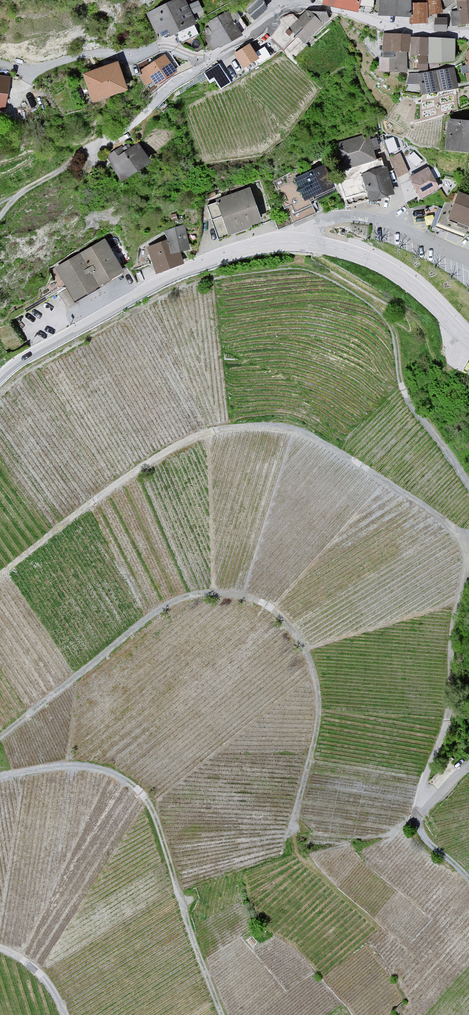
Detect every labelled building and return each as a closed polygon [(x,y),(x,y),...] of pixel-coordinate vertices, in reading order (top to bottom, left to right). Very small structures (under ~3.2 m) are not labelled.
[(151,10),(159,28),(167,25),(170,33),(195,22),(185,0),(173,0),(151,10)] [(322,3),(359,11),(362,0),(323,0),(322,3)] [(379,12),(411,14),(411,2),(412,0),(380,0),(379,12)] [(432,13),(442,11),(440,0),(429,0),(432,13)] [(459,10),(454,10),(455,23),(468,21),(468,0),(458,0),(459,10)] [(411,14),(411,21),(427,22),(427,2),(411,2),(411,14)] [(308,10),(290,29),(304,42),(322,23),(308,10)] [(228,11),(204,25),(216,46),(240,32),(228,11)] [(447,19),(435,18),(435,28),(446,29),(447,19)] [(407,35),(382,34),(381,69),(406,70),(407,35)] [(456,37),(412,36),(411,53),(428,53),(428,60),(456,61),(456,37)] [(246,48),(236,54),(245,71),(255,65),(246,48)] [(165,53),(144,66),(153,82),(175,69),(165,53)] [(117,61),(82,74),(92,100),(127,87),(117,61)] [(220,64),(205,73),(209,81),(216,77),(222,87),(230,82),(220,64)] [(454,67),(419,73),(422,92),(457,86),(454,67)] [(450,116),(445,147),(468,150),(468,119),(450,116)] [(370,134),(334,145),(341,167),(377,156),(370,134)] [(138,140),(110,159),(122,178),(151,160),(138,140)] [(391,156),(399,175),(409,170),(401,152),(391,156)] [(324,165),(295,179),(305,200),(334,186),(324,165)] [(385,165),(362,171),(371,199),(393,192),(385,165)] [(429,167),(410,177),(421,197),(439,187),(429,167)] [(251,188),(216,200),(227,233),(262,221),(251,188)] [(459,191),(449,217),(468,225),(468,195),(459,191)] [(168,239),(149,247),(159,270),(182,260),(178,251),(190,246),(182,227),(166,234),(168,239)] [(105,240),(59,265),(76,296),(122,271),(105,240)] [(74,311),(63,294),(53,299),(65,316),(74,311)]
